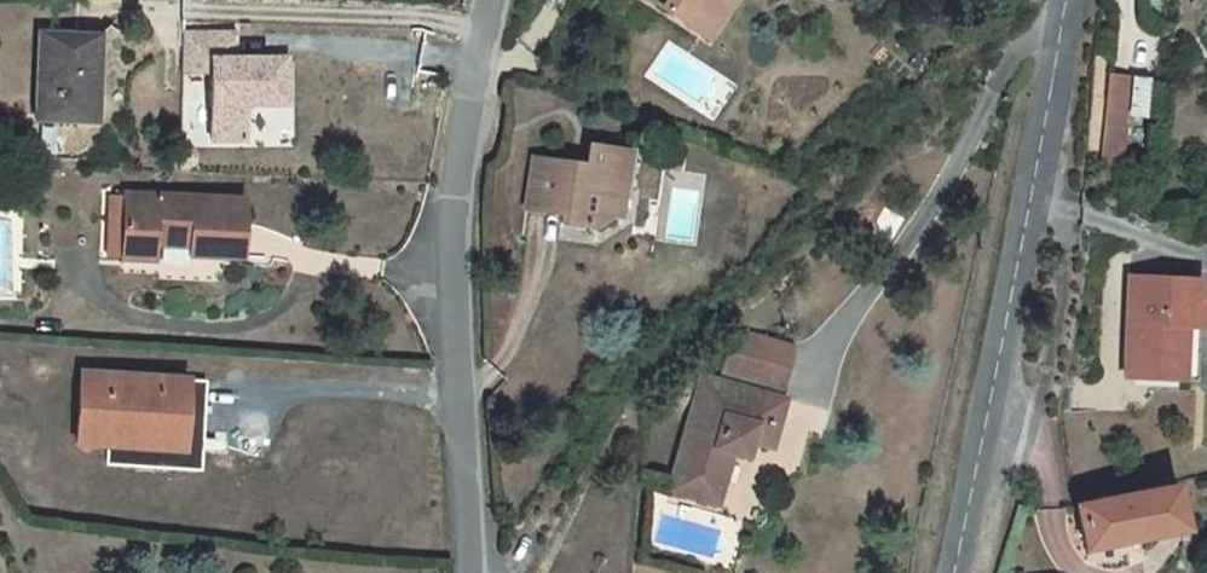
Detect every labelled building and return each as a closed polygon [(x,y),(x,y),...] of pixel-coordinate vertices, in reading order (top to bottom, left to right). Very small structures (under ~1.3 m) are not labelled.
[(659,9),(696,34),(717,2),(713,0),(665,0),(659,9)] [(696,34),(707,41),(735,0),(713,0),(717,2),(696,34)] [(33,121),(97,124),(100,35),(37,33),(33,121)] [(243,113),(250,106),(286,105),(285,77),(274,77),(274,60),(233,60),(233,35),(183,36),(181,74),(211,74),(212,142),(243,141),(243,113)] [(1099,177),(1116,180),(1130,52),(1113,51),(1099,177)] [(274,77),(285,77),(285,60),(274,60),(274,77)] [(583,167),(568,165),(531,161),(525,210),(561,215),(560,224),(593,228),(610,216),(613,193),(619,193),(622,191),(628,152),(586,146),(584,160),(583,167)] [(583,167),(584,160),(568,158),(568,165),(583,167)] [(610,216),(619,218),(622,191),(619,193),(613,193),(610,216)] [(241,259),(242,203),(125,196),(125,199),(121,257),(121,259),(151,261),(152,246),(189,248),(188,256),(241,259)] [(125,199),(111,198),(107,257),(121,257),(125,199)] [(1127,277),(1125,316),(1131,315),(1131,332),(1125,331),(1124,361),(1179,365),(1181,329),(1197,330),(1199,280),(1127,277)] [(1179,365),(1179,381),(1195,382),(1197,330),(1181,329),(1179,365)] [(702,378),(671,490),(718,504),(732,453),(746,457),(750,443),(770,447),(783,400),(731,386),(733,377),(781,390),(792,349),(734,333),(723,374),(724,374),(722,383),(702,378)] [(1124,361),(1123,378),(1179,381),(1179,365),(1124,361)] [(105,465),(201,471),(205,382),(80,374),(75,443),(106,445),(105,465)] [(1081,551),(1182,530),(1177,504),(1174,494),(1173,485),(1071,507),(1081,551)] [(1174,494),(1177,504),(1186,502),(1183,492),(1174,494)]
